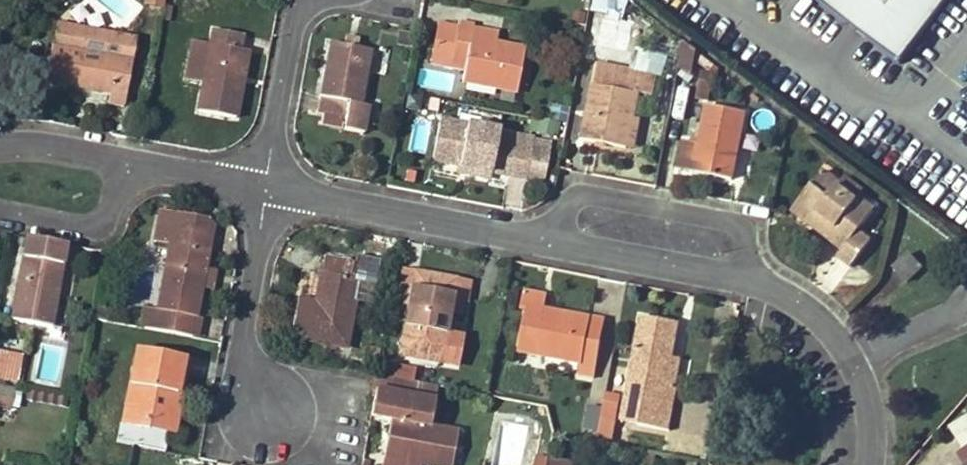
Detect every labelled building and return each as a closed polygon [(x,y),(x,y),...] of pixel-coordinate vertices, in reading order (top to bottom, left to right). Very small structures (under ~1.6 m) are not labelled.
[(588,7),(623,13),(625,0),(589,0),(588,7)] [(898,54),(939,0),(822,0),(898,54)] [(470,38),(472,29),(472,25),(457,22),(449,64),(465,67),(462,82),(516,92),(524,48),(496,43),(470,38)] [(497,34),(472,29),(470,38),(496,43),(497,34)] [(242,36),(213,30),(209,51),(204,79),(198,112),(234,120),(247,52),(240,51),(242,36)] [(81,42),(79,51),(109,58),(113,38),(83,32),(82,37),(84,38),(82,43),(81,42)] [(344,37),(343,46),(354,48),(356,39),(344,37)] [(109,58),(131,62),(135,42),(113,38),(109,58)] [(696,50),(683,41),(678,66),(691,75),(696,50)] [(354,48),(343,46),(328,43),(315,113),(345,118),(343,130),(364,134),(369,106),(362,105),(372,51),(354,48)] [(109,58),(79,51),(53,46),(46,82),(108,95),(106,105),(121,108),(131,62),(109,58)] [(204,79),(209,51),(190,47),(185,75),(204,79)] [(626,149),(633,117),(641,72),(597,63),(582,140),(626,149)] [(420,71),(418,83),(445,88),(448,76),(420,71)] [(731,180),(743,113),(707,106),(700,144),(685,141),(679,171),(731,180)] [(531,117),(529,130),(555,134),(557,121),(531,117)] [(639,119),(633,117),(626,149),(633,150),(639,119)] [(408,149),(424,152),(428,122),(412,120),(408,149)] [(459,168),(488,173),(529,181),(536,142),(518,138),(496,135),(497,131),(440,120),(432,163),(459,168)] [(487,179),(488,173),(459,168),(458,173),(487,179)] [(821,172),(810,186),(818,192),(803,213),(831,234),(828,239),(842,249),(837,257),(851,268),(871,242),(858,233),(874,211),(856,198),(855,200),(836,187),(838,185),(821,172)] [(818,192),(810,186),(789,215),(825,242),(828,239),(831,234),(803,213),(818,192)] [(168,260),(174,227),(156,224),(149,256),(168,260)] [(143,308),(140,328),(158,332),(192,338),(196,318),(202,286),(204,271),(208,250),(201,249),(204,233),(174,227),(168,260),(158,312),(143,308)] [(26,238),(23,258),(11,321),(45,328),(44,333),(59,335),(60,328),(48,327),(60,264),(63,246),(26,238)] [(893,271),(906,283),(921,269),(907,255),(893,271)] [(343,349),(358,278),(349,276),(352,263),(322,257),(313,304),(296,301),(288,338),(343,349)] [(212,272),(204,271),(202,286),(209,287),(212,272)] [(451,298),(465,300),(468,283),(403,271),(397,308),(406,310),(397,357),(455,368),(460,339),(444,336),(449,310),(451,298)] [(136,300),(156,302),(158,274),(138,272),(136,300)] [(521,306),(526,307),(542,310),(545,297),(524,293),(521,306)] [(462,313),(465,300),(451,298),(449,310),(462,313)] [(542,310),(526,307),(517,351),(581,364),(578,375),(595,379),(598,360),(583,357),(591,318),(574,315),(574,320),(552,315),(552,312),(542,310)] [(665,388),(671,357),(677,324),(642,317),(625,400),(670,408),(674,390),(665,388)] [(606,321),(591,318),(583,357),(598,360),(606,321)] [(19,382),(24,351),(0,348),(0,379),(19,382)] [(146,420),(173,426),(179,397),(175,395),(179,380),(182,380),(186,360),(137,350),(122,424),(144,428),(146,420)] [(680,359),(671,357),(665,388),(674,390),(680,359)] [(613,362),(609,389),(622,391),(626,363),(613,362)] [(378,372),(377,377),(413,384),(415,371),(389,366),(378,372)] [(377,377),(369,420),(389,424),(381,464),(415,464),(422,464),(449,464),(456,432),(426,426),(430,402),(433,388),(413,384),(377,377)] [(22,387),(0,385),(0,404),(19,407),(22,387)] [(620,425),(665,433),(670,408),(625,400),(620,425)] [(604,402),(601,420),(616,424),(619,404),(604,402)] [(586,404),(583,426),(597,428),(600,405),(586,404)] [(948,431),(962,452),(966,449),(966,418),(948,431)] [(171,434),(173,426),(146,420),(144,428),(171,434)]
